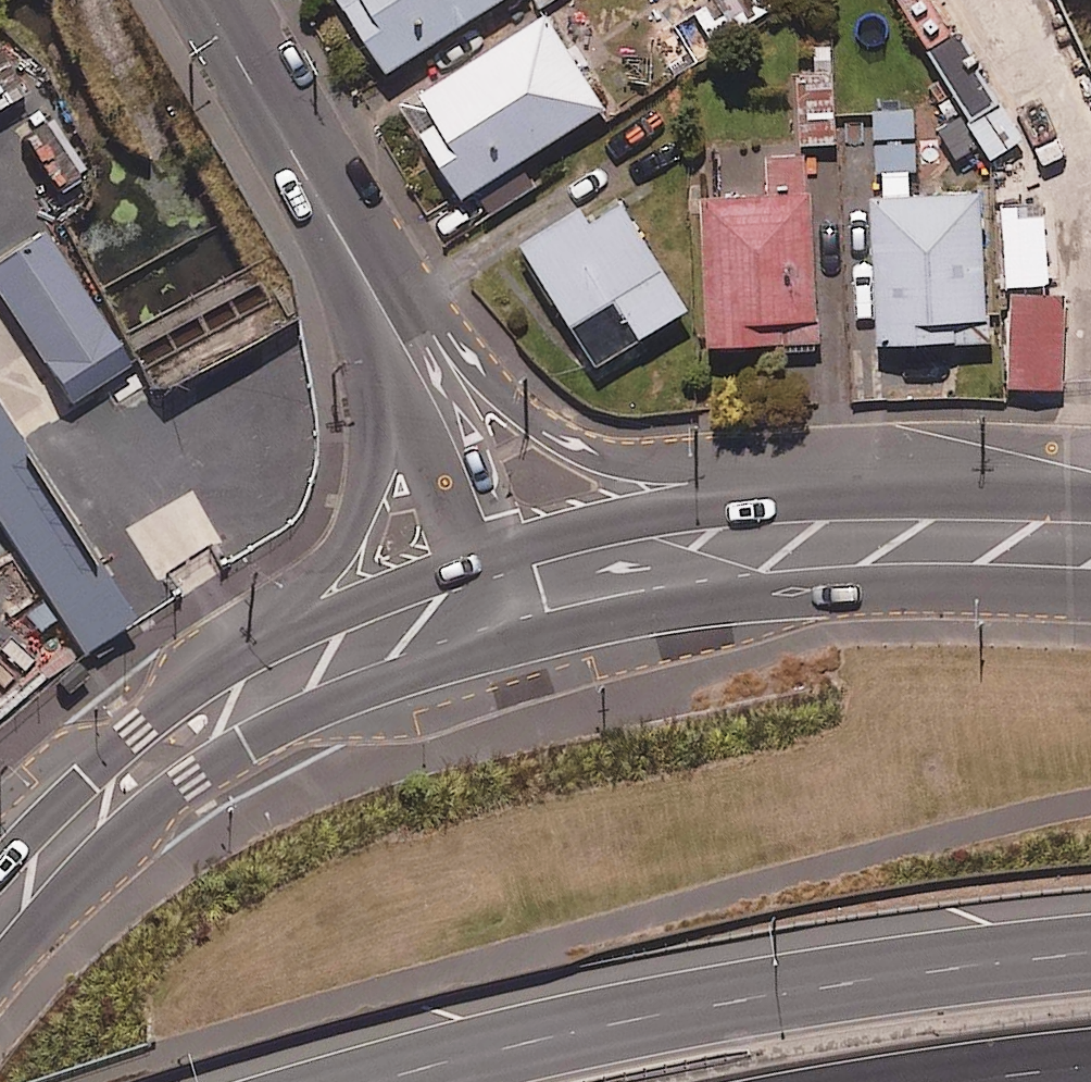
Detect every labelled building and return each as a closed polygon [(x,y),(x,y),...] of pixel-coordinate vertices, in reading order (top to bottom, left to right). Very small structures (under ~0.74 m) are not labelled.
[(391,67),(497,0),(348,0),(391,67)] [(717,45),(789,0),(716,0),(696,12),(717,45)] [(552,7),(424,87),(443,116),(425,127),(466,193),(611,102),(552,7)] [(1003,96),(963,31),(934,49),(974,114),(1003,96)] [(795,41),(801,143),(840,141),(834,39),(795,41)] [(0,47),(0,101),(2,105),(28,88),(0,47)] [(88,172),(52,118),(22,138),(57,192),(88,172)] [(770,188),(702,191),(709,342),(821,336),(814,187),(809,187),(808,152),(768,154),(770,188)] [(985,185),(874,191),(881,339),(992,333),(985,185)] [(596,215),(587,200),(525,238),(574,319),(619,292),(644,333),(692,304),(627,197),(596,215)] [(1050,198),(999,201),(1004,284),(1055,280),(1050,198)] [(47,231),(0,262),(0,294),(74,405),(135,364),(47,231)] [(1070,294),(1015,291),(1010,384),(1065,387),(1070,294)] [(0,405),(0,520),(85,651),(138,616),(0,405)]
